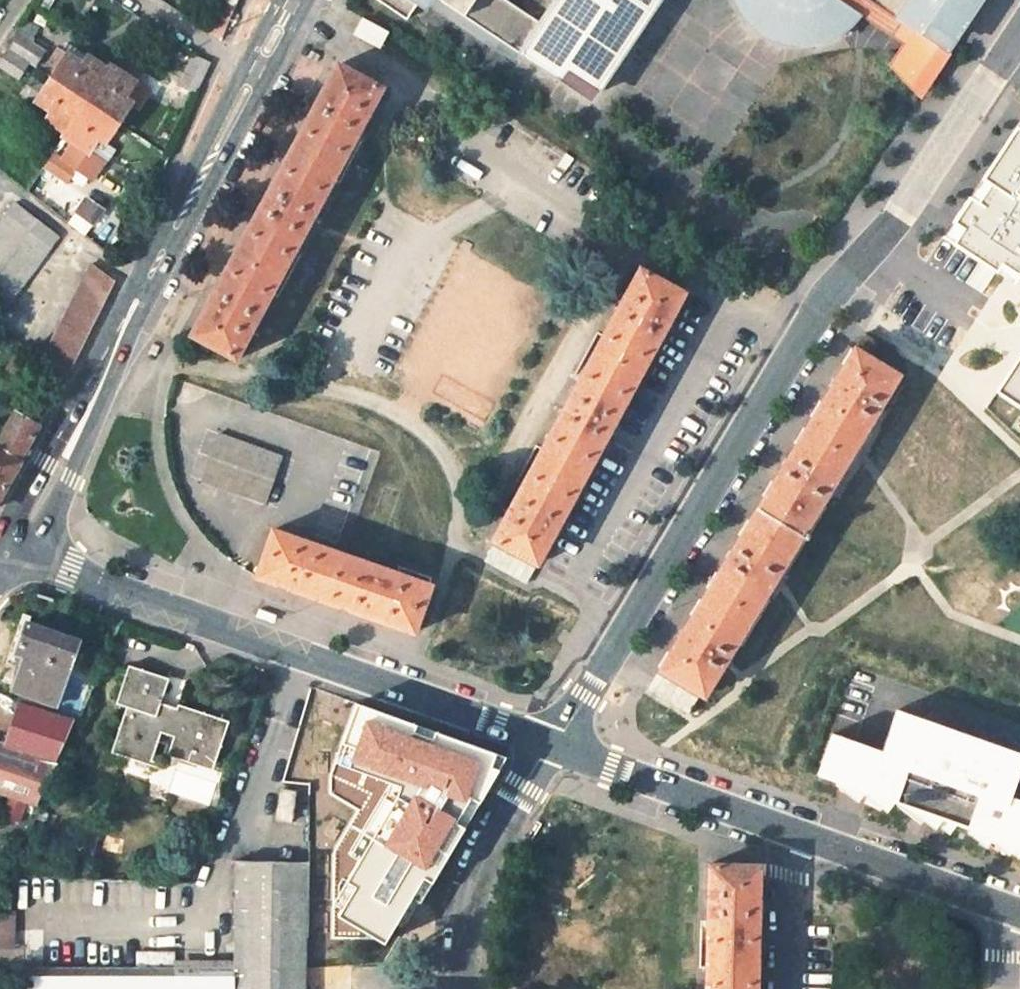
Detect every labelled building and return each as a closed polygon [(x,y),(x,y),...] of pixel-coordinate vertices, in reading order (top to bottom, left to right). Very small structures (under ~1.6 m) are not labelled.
[(422,0),(374,0),(406,22),(422,0)] [(560,83),(565,76),(595,95),(659,0),(554,0),(538,24),(502,0),(435,0),(560,83)] [(734,2),(737,9),(743,19),(748,25),(758,34),(766,39),(775,43),(785,46),(797,48),(809,47),(818,46),(808,11),(795,12),(781,6),(774,0),(733,0),(734,2)] [(781,6),(795,12),(808,11),(818,46),(828,42),(839,36),(845,32),(853,25),(859,16),(868,3),(944,53),(980,0),(774,0),(781,6)] [(868,3),(859,16),(904,47),(889,69),(915,97),(944,53),(868,3)] [(220,41),(235,12),(217,4),(204,30),(220,41)] [(364,19),(355,34),(381,47),(389,31),(364,19)] [(32,67),(42,52),(28,43),(32,36),(19,27),(12,37),(15,39),(0,61),(0,67),(16,79),(27,63),(32,67)] [(57,68),(65,55),(56,49),(47,62),(57,68)] [(213,64),(197,54),(185,80),(201,90),(213,64)] [(82,66),(65,55),(57,68),(50,78),(45,86),(37,82),(27,96),(56,117),(52,122),(71,136),(67,141),(79,149),(71,161),(84,169),(105,139),(112,143),(137,106),(130,101),(141,85),(110,65),(105,72),(86,61),(82,66)] [(385,89),(339,63),(320,98),(267,197),(212,297),(192,334),(236,359),(385,89)] [(949,231),(1019,278),(1019,124),(949,231)] [(80,173),(56,158),(47,171),(70,187),(80,173)] [(90,224),(101,210),(85,198),(75,212),(90,224)] [(0,221),(0,317),(56,238),(13,204),(0,221)] [(64,381),(99,311),(114,283),(90,265),(40,362),(64,381)] [(538,566),(559,527),(613,424),(664,327),(682,294),(636,270),(492,542),(538,566)] [(861,334),(852,349),(866,357),(875,343),(861,334)] [(852,349),(817,406),(768,487),(722,563),(684,626),(658,669),(702,696),(896,376),(866,357),(852,349)] [(996,393),(1019,409),(1019,356),(996,393)] [(33,443),(42,428),(15,412),(0,436),(0,496),(33,443)] [(201,482),(264,504),(282,455),(218,432),(201,482)] [(296,591),(328,602),(344,556),(271,530),(255,577),(296,591)] [(496,546),(488,562),(529,585),(538,569),(496,546)] [(328,602),(383,621),(414,632),(430,586),(344,556),(328,602)] [(56,706),(79,642),(27,624),(15,656),(23,659),(12,691),(56,706)] [(127,707),(111,752),(161,772),(166,759),(211,777),(229,727),(177,706),(175,711),(161,705),(170,680),(131,664),(116,703),(127,707)] [(658,678),(654,688),(675,698),(672,706),(692,715),(700,697),(658,678)] [(32,805),(58,747),(69,722),(18,705),(1,745),(0,745),(0,794),(32,805)] [(816,774),(1019,847),(1019,796),(1011,793),(1019,769),(1019,748),(898,705),(883,747),(832,729),(816,774)] [(350,801),(372,743),(363,739),(368,728),(347,719),(339,738),(330,734),(314,777),(328,783),(325,792),(350,801)] [(276,819),(291,822),(296,792),(281,790),(276,819)] [(342,837),(341,818),(328,819),(329,838),(342,837)] [(307,861),(236,862),(232,969),(231,988),(305,988),(305,970),(307,861)] [(756,865),(709,864),(707,988),(754,988),(756,865)] [(13,948),(13,910),(0,910),(0,948),(13,948)] [(14,988),(231,988),(232,969),(173,969),(172,954),(134,955),(134,969),(21,969),(14,988)]
